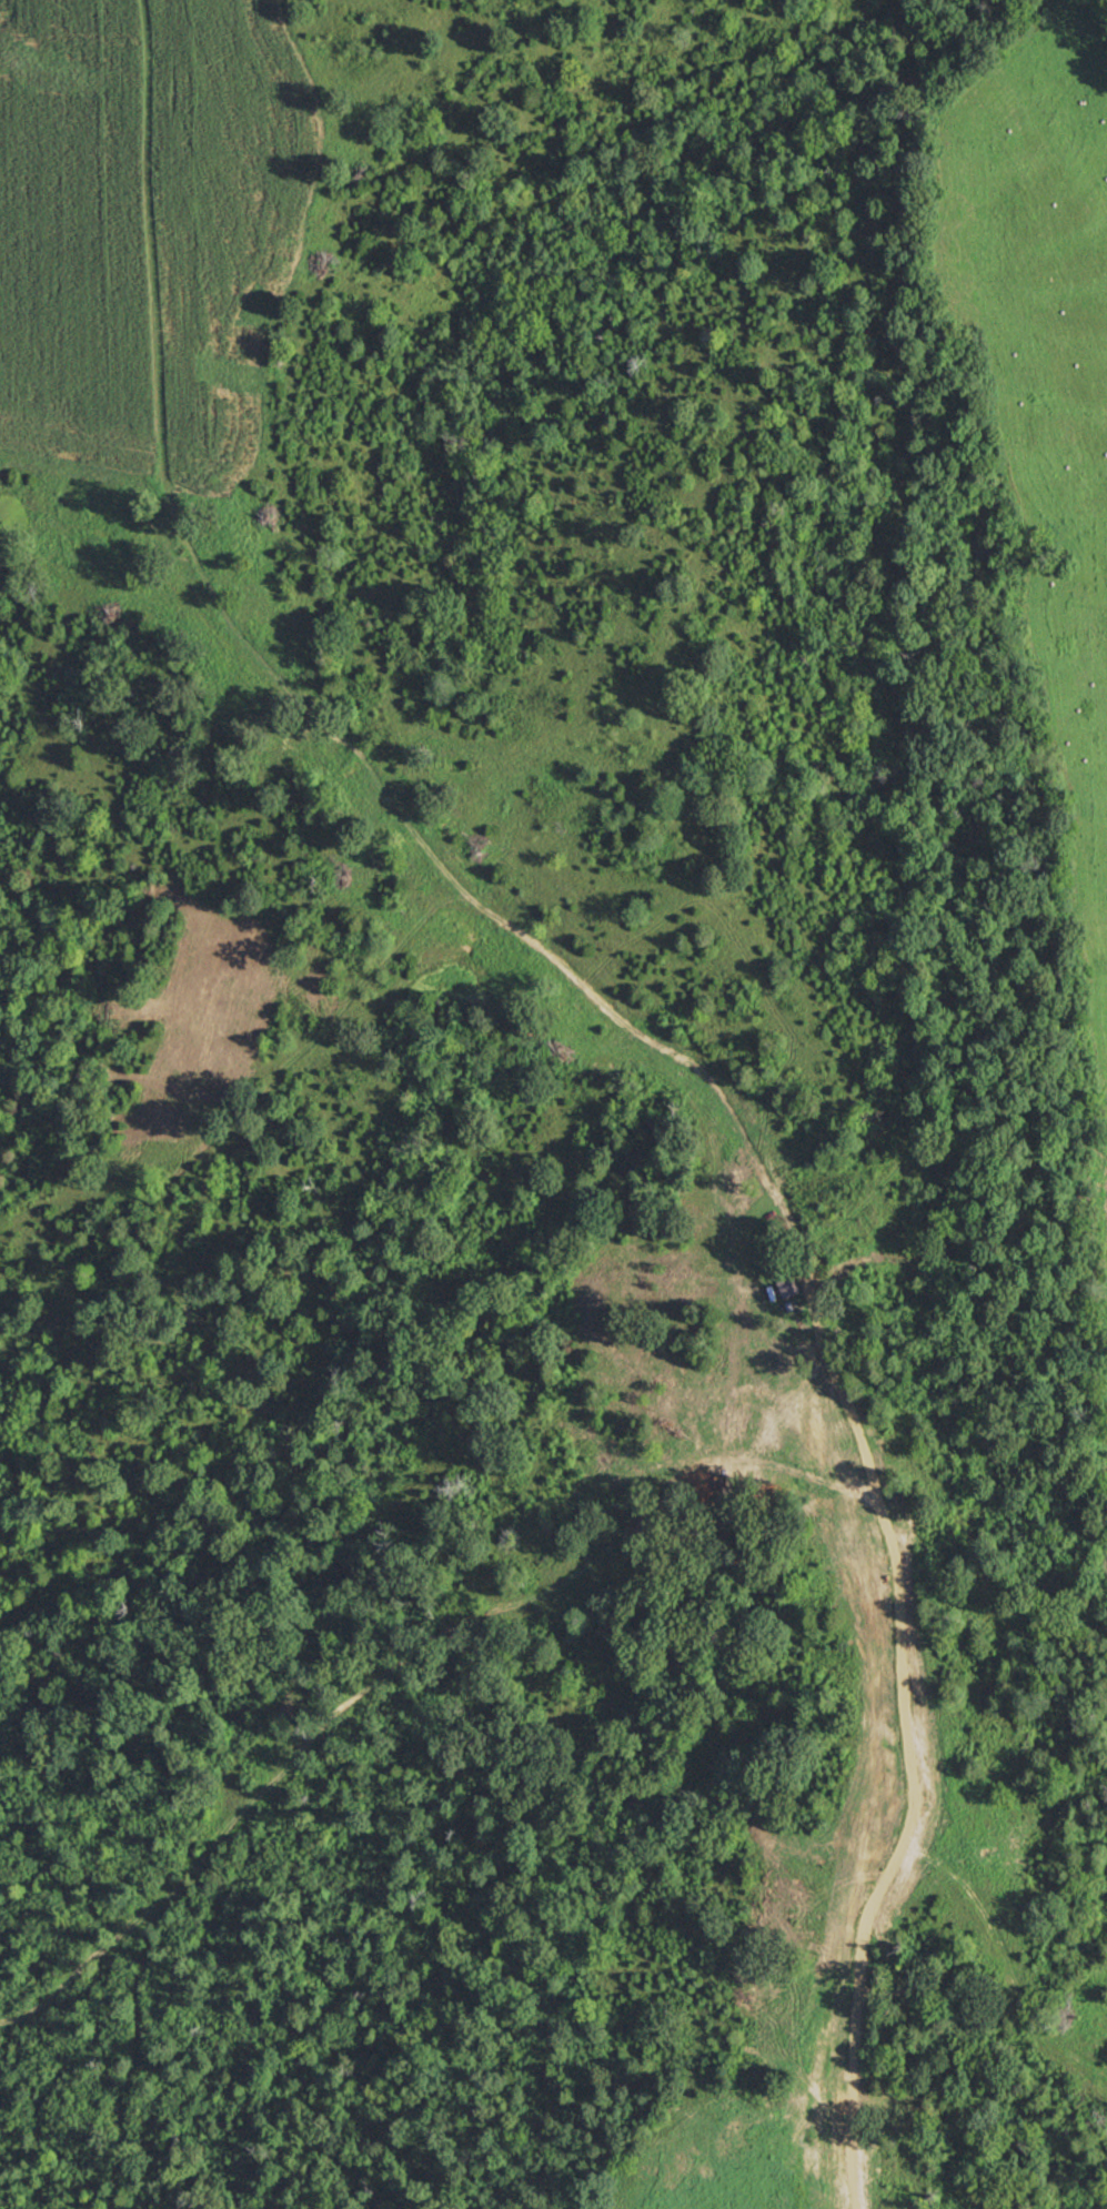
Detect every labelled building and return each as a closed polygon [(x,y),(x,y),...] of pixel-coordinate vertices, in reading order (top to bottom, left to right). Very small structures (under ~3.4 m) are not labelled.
[(779,1282),(784,1298),(795,1295),(790,1278),(779,1282)]
